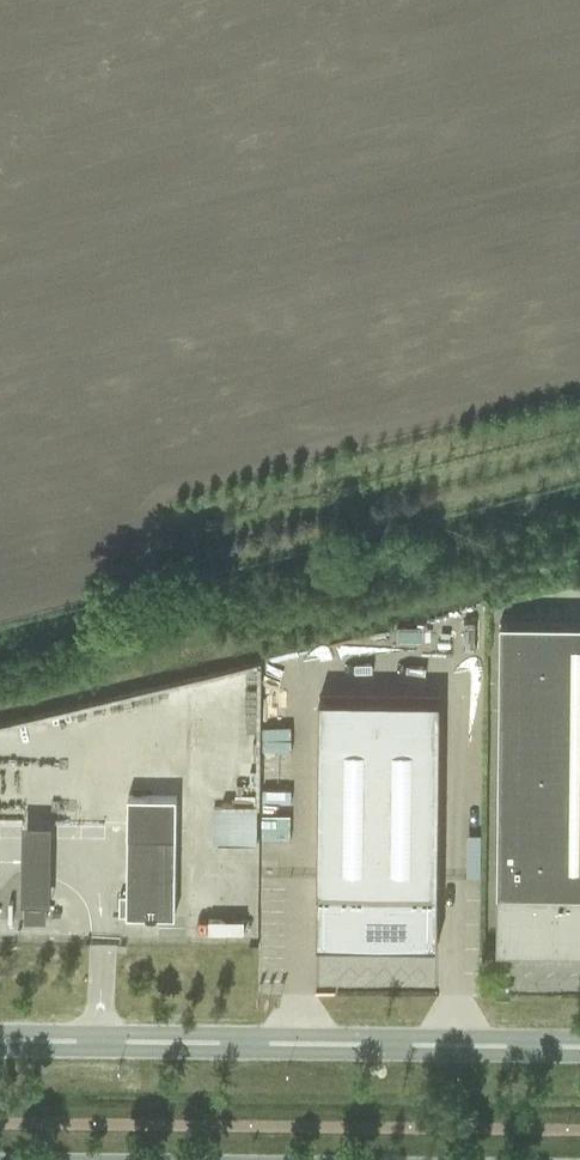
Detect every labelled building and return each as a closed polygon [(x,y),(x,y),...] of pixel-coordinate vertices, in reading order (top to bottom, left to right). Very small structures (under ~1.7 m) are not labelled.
[(501,621),(498,892),(497,949),(579,950),(579,622),(501,621)] [(233,746),(247,748),(261,668),(260,662),(79,694),(109,700),(138,695),(143,724),(154,726),(182,721),(178,703),(197,706),(202,678),(208,708),(214,707),(217,690),(219,699),(213,731),(231,734),(233,746)] [(317,885),(317,943),(327,943),(327,941),(427,942),(427,945),(437,945),(438,886),(439,886),(441,699),(320,697),(317,885)] [(120,895),(119,914),(175,915),(176,796),(128,796),(127,895),(120,895)] [(55,823),(26,823),(25,898),(54,899),(55,823)] [(179,916),(189,916),(190,828),(181,828),(179,916)] [(47,921),(47,901),(25,901),(25,920),(47,921)]
